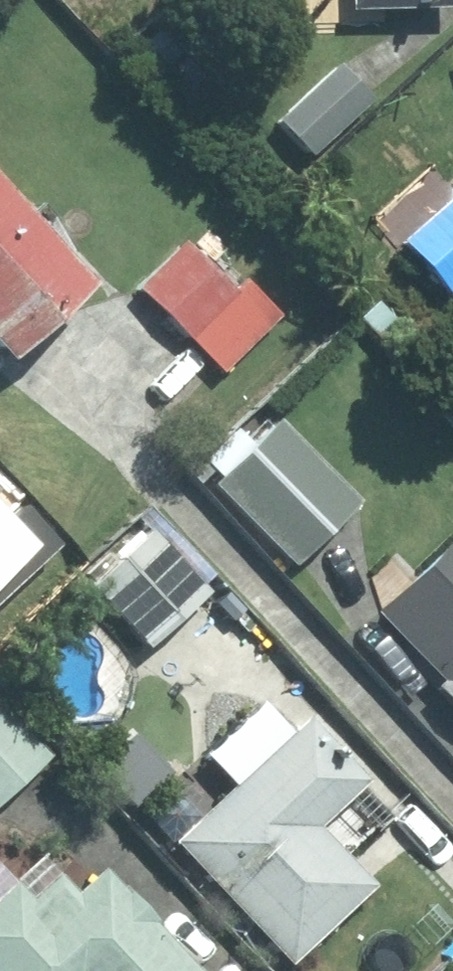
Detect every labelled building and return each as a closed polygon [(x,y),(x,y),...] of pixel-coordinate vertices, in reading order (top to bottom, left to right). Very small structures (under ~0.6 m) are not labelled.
[(340,13),(449,16),(450,0),(340,0),(340,13)] [(368,98),(335,64),(271,127),(304,161),(368,98)] [(397,247),(452,304),(452,191),(397,247)] [(81,288),(0,199),(0,361),(81,288)] [(234,251),(202,219),(131,290),(217,377),(311,283),(256,229),(234,251)] [(238,423),(197,462),(214,479),(208,486),(287,569),(357,503),(278,419),(255,441),(238,423)] [(148,520),(77,585),(140,653),(211,588),(148,520)] [(452,716),(452,530),(367,618),(434,683),(427,690),(452,716)] [(49,757),(0,701),(0,800),(49,757)] [(173,795),(144,823),(281,969),(369,886),(314,828),(361,785),(296,717),(280,732),(253,703),(196,757),(223,786),(192,815),(173,795)] [(38,857),(12,882),(0,869),(0,970),(194,970),(98,872),(75,895),(38,857)]
